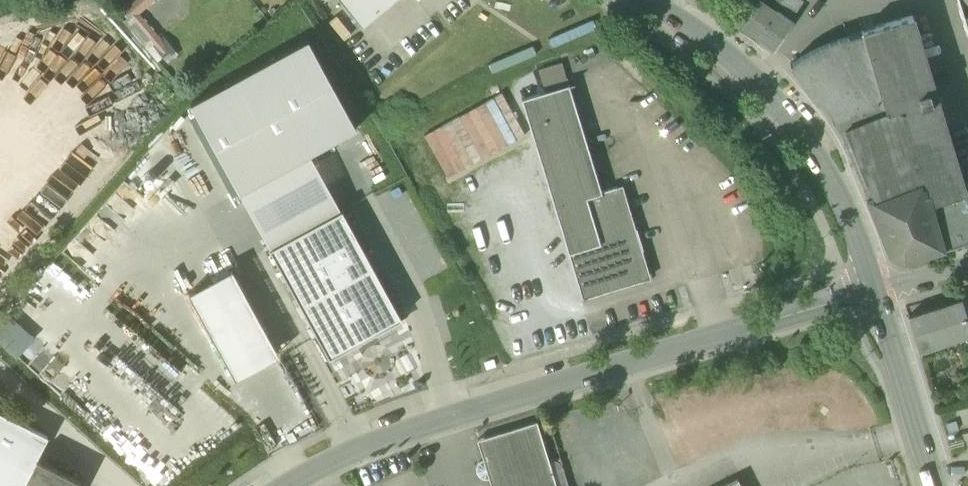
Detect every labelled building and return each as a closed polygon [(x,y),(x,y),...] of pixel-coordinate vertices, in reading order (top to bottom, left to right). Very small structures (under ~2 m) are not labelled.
[(155,0),(135,0),(125,9),(165,56),(172,50),(140,13),(155,0)] [(396,0),(341,0),(363,27),(396,0)] [(761,2),(774,11),(781,0),(763,0),(761,2)] [(774,11),(788,20),(801,0),(781,0),(774,11)] [(967,34),(967,0),(958,0),(967,34)] [(757,36),(774,11),(761,2),(759,1),(742,26),(757,36)] [(789,21),(788,20),(774,11),(757,36),(772,46),(789,21)] [(965,189),(913,14),(861,30),(862,32),(849,36),(838,39),(828,43),(819,47),(810,52),(801,57),(791,64),(796,72),(817,101),(822,98),(829,108),(834,116),(838,127),(866,194),(865,195),(888,251),(889,252),(902,258),(903,258),(942,246),(967,238),(967,188),(965,189)] [(594,19),(549,38),(553,47),(598,28),(594,19)] [(191,103),(240,192),(310,153),(357,128),(308,39),(191,103)] [(533,45),(489,64),(493,74),(537,55),(533,45)] [(540,70),(547,92),(569,85),(563,63),(540,70)] [(522,99),(555,206),(602,191),(570,85),(522,99)] [(483,102),(422,131),(443,174),(484,154),(468,122),(488,112),(483,102)] [(240,192),(270,248),(341,209),(310,153),(240,192)] [(555,206),(583,299),(646,280),(617,187),(602,191),(555,206)] [(342,209),(341,209),(270,248),(330,357),(402,318),(342,209)] [(189,293),(236,378),(279,354),(232,269),(189,293)] [(962,300),(962,298),(909,316),(914,334),(920,351),(967,335),(967,319),(967,316),(967,315),(967,298),(962,300)] [(10,313),(0,323),(0,343),(17,358),(36,337),(10,313)] [(37,458),(48,435),(0,411),(0,485),(22,485),(37,458)] [(550,461),(537,422),(478,440),(492,485),(557,485),(550,461)] [(82,481),(37,458),(22,485),(79,485),(82,481)] [(550,461),(557,485),(570,485),(564,467),(561,464),(559,462),(556,460),(553,460),(550,461)]
